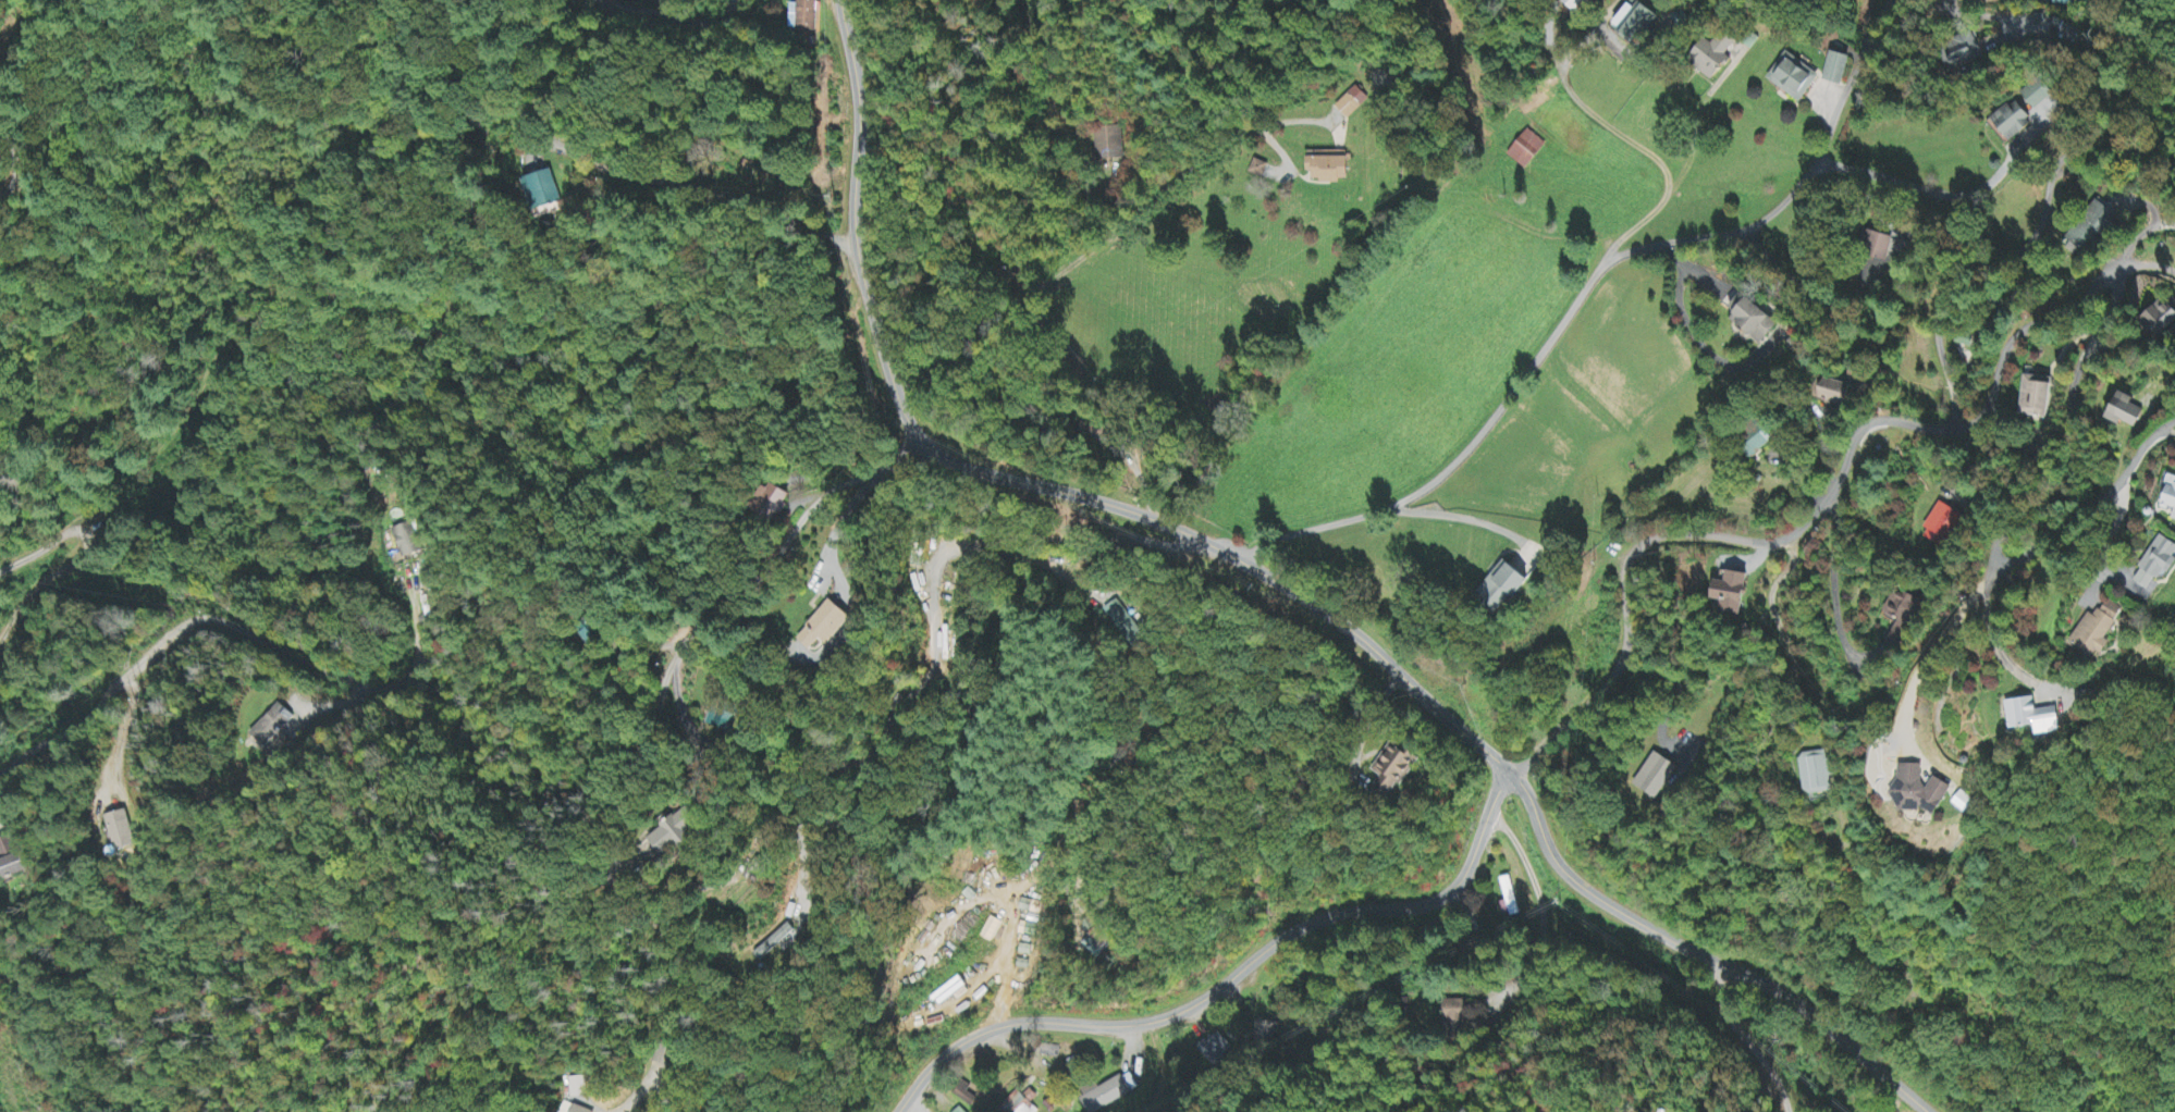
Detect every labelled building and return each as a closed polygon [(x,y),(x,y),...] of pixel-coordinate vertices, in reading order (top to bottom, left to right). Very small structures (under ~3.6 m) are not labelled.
[(798,32),(817,33),(818,0),(799,0),(798,32)] [(1574,14),(1587,0),(1560,0),(1574,14)] [(1642,45),(1661,13),(1642,1),(1622,33),(1642,45)] [(2048,16),(2038,16),(2038,26),(2048,26),(2048,16)] [(1697,69),(1717,82),(1732,60),(1728,57),(1738,43),(1722,32),(1697,69)] [(1985,59),(1977,35),(1948,45),(1955,68),(1985,59)] [(1825,80),(1845,87),(1854,58),(1834,51),(1825,80)] [(1771,83),(1806,103),(1822,73),(1787,54),(1771,83)] [(2055,96),(2045,79),(2024,92),(2035,109),(2055,96)] [(1336,107),(1348,121),(1371,100),(1359,87),(1336,107)] [(1995,121),(2015,142),(2033,126),(2027,120),(2033,115),(2019,100),(1995,121)] [(1122,161),(1122,128),(1095,128),(1096,162),(1122,161)] [(1526,171),(1548,147),(1530,131),(1508,155),(1526,171)] [(1350,154),(1309,154),(1310,174),(1315,174),(1315,183),(1351,183),(1350,154)] [(1272,166),(1259,159),(1252,173),(1265,179),(1272,166)] [(532,178),(542,210),(563,203),(553,171),(532,178)] [(2116,214),(2095,201),(2068,241),(2088,254),(2116,214)] [(1893,239),(1869,232),(1865,245),(1889,252),(1893,239)] [(1733,309),(1740,316),(1737,320),(1772,355),(1791,336),(1749,294),(1733,309)] [(2174,327),(2174,311),(2162,299),(2141,321),(2162,341),(2174,327)] [(2019,416),(2048,420),(2053,381),(2025,376),(2019,416)] [(1826,398),(1851,406),(1857,388),(1832,379),(1826,398)] [(2133,405),(2136,399),(2124,393),(2109,421),(2120,428),(2122,423),(2136,431),(2147,413),(2133,405)] [(1756,438),(1764,447),(1781,431),(1773,422),(1756,438)] [(2173,477),(2164,508),(2174,511),(2174,478),(2173,477)] [(759,510),(778,520),(791,494),(772,485),(759,510)] [(1920,536),(1939,548),(1960,515),(1942,503),(1920,536)] [(405,560),(423,553),(410,523),(393,531),(405,560)] [(2166,536),(2142,582),(2159,591),(2171,570),(2174,573),(2174,541),(2166,536)] [(1540,577),(1513,560),(1491,594),(1518,612),(1540,577)] [(1716,582),(1712,601),(1719,602),(1717,612),(1739,617),(1748,576),(1728,572),(1726,584),(1716,582)] [(1880,616),(1896,625),(1886,641),(1897,647),(1922,604),(1896,589),(1880,616)] [(855,618),(831,600),(801,642),(815,651),(823,640),(834,647),(855,618)] [(1103,611),(1132,648),(1145,638),(1117,600),(1103,611)] [(2081,645),(2112,661),(2121,643),(2117,641),(2132,611),(2114,602),(2106,618),(2098,614),(2081,645)] [(2015,703),(2019,732),(2044,729),(2045,737),(2071,734),(2067,707),(2043,711),(2041,699),(2015,703)] [(297,719),(283,705),(252,734),(265,748),(297,719)] [(1377,775),(1405,793),(1427,760),(1399,742),(1377,775)] [(1831,793),(1827,752),(1801,755),(1805,796),(1831,793)] [(1677,765),(1654,753),(1636,789),(1659,800),(1677,765)] [(1924,766),(1902,766),(1902,776),(1893,797),(1902,800),(1902,812),(1929,813),(1939,817),(1952,787),(1935,779),(1924,766)] [(1951,804),(1965,815),(1975,803),(1961,792),(1951,804)] [(653,840),(666,855),(681,843),(687,850),(698,841),(691,833),(704,822),(692,808),(653,840)] [(117,853),(137,847),(126,812),(106,818),(117,853)] [(12,836),(0,841),(0,862),(8,881),(27,873),(12,836)] [(1020,913),(1040,917),(1043,905),(1022,901),(1020,913)] [(760,960),(798,935),(792,926),(755,952),(760,960)] [(1463,1001),(1442,1002),(1442,1026),(1464,1026),(1463,1001)] [(1233,1051),(1216,1033),(1196,1051),(1213,1069),(1233,1051)] [(572,1100),(587,1097),(583,1077),(569,1080),(572,1100)] [(1130,1097),(1123,1079),(1087,1093),(1085,1089),(1079,1092),(1086,1111),(1089,1111),(1130,1097)] [(1008,1111),(1036,1111),(1018,1093),(1003,1107),(1008,1111)]
